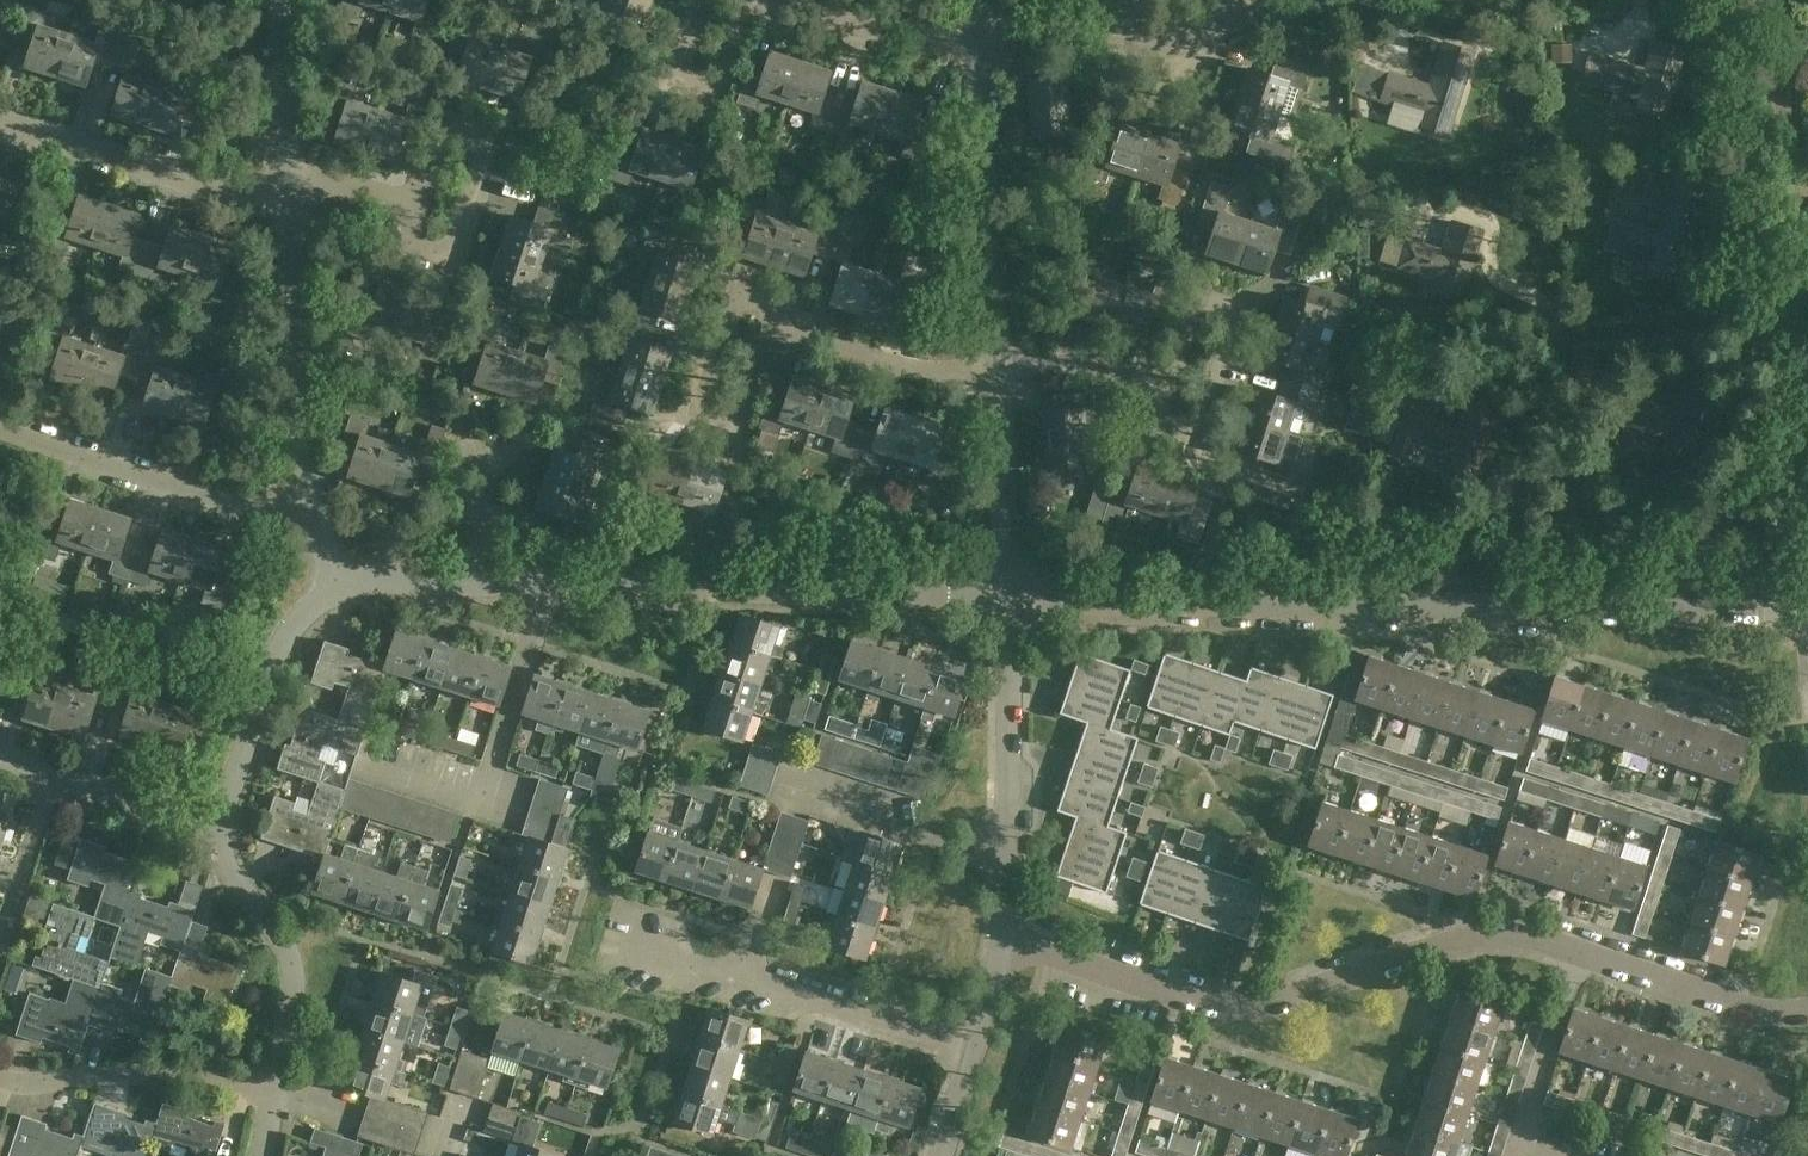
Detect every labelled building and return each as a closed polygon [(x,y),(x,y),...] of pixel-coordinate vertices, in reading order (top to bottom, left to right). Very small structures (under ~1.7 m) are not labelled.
[(340,10),(361,17),(365,2),(391,11),(395,0),(343,0),(340,10)] [(428,0),(395,0),(391,11),(417,19),(413,33),(433,39),(443,7),(427,2),(428,0)] [(647,14),(652,0),(589,0),(585,13),(619,24),(624,7),(647,14)] [(32,42),(25,65),(55,75),(69,33),(42,24),(47,10),(26,4),(16,37),(32,42)] [(464,55),(457,78),(487,88),(501,46),(476,38),(481,23),(459,16),(449,50),(464,55)] [(86,84),(93,62),(109,67),(120,34),(99,27),(94,41),(69,33),(55,75),(86,84)] [(125,72),(112,113),(142,122),(156,81),(130,72),(140,40),(120,34),(109,67),(125,72)] [(1645,69),(1589,52),(1581,80),(1641,97),(1637,109),(1663,117),(1683,48),(1653,39),(1645,69)] [(518,97),(525,74),(541,79),(551,46),(532,40),(527,54),(501,46),(487,88),(518,97)] [(1431,85),(1391,72),(1382,99),(1426,113),(1422,125),(1448,133),(1474,51),(1445,42),(1431,85)] [(748,68),(737,101),(757,108),(762,94),(787,102),(801,60),(771,50),(763,73),(748,68)] [(1573,50),(1552,51),(1553,70),(1574,68),(1573,50)] [(1270,74),(1248,67),(1238,97),(1280,111),(1289,84),(1303,89),(1310,69),(1276,57),(1270,74)] [(813,110),(810,122),(809,125),(829,131),(840,98),(824,93),(831,69),(801,60),(787,102),(813,110)] [(1027,77),(1031,136),(1071,133),(1067,76),(1077,75),(1075,60),(1044,62),(1045,76),(1027,77)] [(172,132),(175,122),(180,109),(196,114),(206,81),(186,75),(182,89),(156,81),(142,122),(172,132)] [(343,117),(342,122),(336,140),(366,150),(380,107),(354,99),(358,85),(338,79),(327,112),(343,117)] [(863,80),(856,103),(840,98),(829,131),(849,138),(854,123),(880,131),(893,90),(863,80)] [(901,155),(921,161),(932,128),(916,123),(923,100),(893,90),(880,131),(906,140),(901,155)] [(1246,150),(1289,164),(1296,144),(1272,136),(1280,111),(1238,97),(1228,127),(1251,134),(1246,150)] [(395,159),(403,136),(419,142),(430,109),(410,102),(405,116),(380,107),(366,150),(395,159)] [(1113,145),(1097,140),(1086,174),(1106,180),(1111,166),(1136,174),(1150,133),(1120,123),(1113,145)] [(637,150),(621,145),(610,178),(630,184),(634,170),(661,178),(674,136),(644,127),(637,150)] [(1180,142),(1150,133),(1136,174),(1163,183),(1158,197),(1179,203),(1190,170),(1173,165),(1180,142)] [(704,146),(674,136),(661,178),(687,187),(683,201),(702,207),(713,174),(697,168),(704,146)] [(1660,233),(1616,219),(1607,247),(1654,261),(1651,273),(1677,281),(1703,199),(1699,198),(1704,182),(1676,173),(1673,181),(1652,175),(1644,200),(1668,207),(1660,233)] [(18,183),(0,178),(0,240),(15,245),(26,211),(11,206),(18,183)] [(1214,228),(1207,251),(1236,261),(1250,219),(1224,211),(1231,187),(1211,181),(1197,223),(1214,228)] [(592,204),(601,207),(610,210),(615,192),(606,190),(597,187),(592,204)] [(66,251),(71,236),(97,245),(111,203),(80,193),(73,216),(56,211),(45,245),(66,251)] [(751,232),(743,255),(773,265),(787,222),(761,214),(766,200),(745,193),(735,226),(751,232)] [(141,213),(111,203),(97,245),(123,253),(119,267),(139,274),(150,241),(134,236),(141,213)] [(511,214),(501,244),(544,257),(552,232),(566,236),(573,216),(540,205),(535,221),(511,214)] [(1266,270),(1274,248),(1290,253),(1301,220),(1281,213),(1276,227),(1250,219),(1236,261),(1266,270)] [(787,222),(773,265),(803,275),(811,251),(827,257),(838,223),(818,216),(813,230),(787,222)] [(1443,249),(1405,238),(1397,265),(1439,278),(1435,290),(1461,298),(1483,229),(1452,220),(1443,249)] [(173,223),(166,246),(150,241),(139,274),(159,280),(163,266),(190,275),(203,232),(173,223)] [(843,262),(830,303),(860,313),(874,271),(848,262),(858,229),(838,223),(827,257),(843,262)] [(659,250),(650,276),(692,290),(702,260),(678,252),(684,236),(650,225),(644,245),(659,250)] [(226,265),(233,242),(203,232),(190,275),(216,283),(211,297),(232,303),(242,271),(226,265)] [(544,257),(501,244),(492,274),(515,281),(509,298),(543,308),(549,288),(536,284),(544,257)] [(1085,255),(1074,288),(1091,294),(1083,317),(1114,327),(1127,284),(1101,275),(1105,262),(1085,255)] [(891,323),(899,300),(914,305),(925,271),(904,264),(899,279),(874,271),(860,313),(891,323)] [(627,298),(620,318),(654,329),(659,313),(682,320),(692,290),(650,276),(642,302),(627,298)] [(1114,327),(1143,336),(1150,313),(1167,318),(1177,284),(1157,278),(1153,292),(1127,284),(1114,327)] [(347,332),(367,338),(372,324),(398,332),(411,289),(381,280),(373,303),(358,298),(347,332)] [(1308,303),(1286,295),(1276,325),(1313,337),(1318,339),(1323,323),(1339,329),(1342,319),(1340,318),(1347,297),(1313,286),(1308,303)] [(424,340),(420,355),(440,361),(450,327),(434,322),(441,299),(411,289),(398,332),(424,340)] [(12,349),(23,315),(3,308),(0,316),(0,345),(12,349)] [(59,354),(52,377),(82,387),(95,344),(69,336),(73,321),(53,315),(43,349),(59,354)] [(672,352),(648,345),(654,329),(620,318),(614,338),(628,342),(620,369),(662,383),(672,352)] [(482,359),(475,382),(505,392),(519,349),(492,341),(497,327),(476,320),(466,354),(482,359)] [(1266,356),(1288,363),(1283,379),(1317,390),(1323,370),(1309,365),(1318,339),(1313,337),(1276,325),(1266,356)] [(121,352),(95,344),(82,387),(112,396),(119,374),(135,379),(146,344),(125,338),(121,352)] [(545,357),(519,349),(505,392),(535,401),(543,378),(559,383),(570,349),(549,343),(545,357)] [(166,351),(146,344),(135,379),(151,384),(144,407),(174,416),(187,373),(161,365),(166,351)] [(214,382),(187,373),(174,416),(204,426),(211,402),(228,408),(238,375),(218,368),(214,382)] [(629,405),(652,413),(662,383),(620,369),(611,395),(597,391),(591,410),(624,421),(629,405)] [(779,434),(784,420),(810,428),(824,386),(794,376),(786,399),(771,394),(759,428),(779,434)] [(1255,388),(1245,418),(1288,432),(1293,416),(1307,421),(1317,390),(1283,379),(1278,396),(1255,388)] [(1682,379),(1672,409),(1631,396),(1623,423),(1667,437),(1664,449),(1690,458),(1711,389),(1682,379)] [(1359,400),(1364,390),(1354,384),(1349,394),(1359,400)] [(854,396),(824,386),(810,428),(836,437),(831,451),(852,458),(863,424),(847,418),(854,396)] [(1084,408),(1093,407),(1092,392),(1060,394),(1061,409),(1043,410),(1047,469),(1054,468),(1055,484),(1084,482),(1083,466),(1088,466),(1084,408)] [(1448,466),(1475,475),(1497,407),(1467,397),(1458,427),(1406,410),(1393,448),(1410,454),(1414,442),(1452,454),(1448,466)] [(876,450),(903,459),(917,416),(886,406),(879,429),(863,424),(852,458),(872,464),(876,450)] [(357,452),(349,475),(379,485),(392,443),(366,434),(371,419),(351,413),(341,447),(357,452)] [(939,449),(947,426),(917,416),(903,459),(929,467),(924,482),(944,488),(955,454),(939,449)] [(1235,449),(1258,456),(1253,472),(1287,483),(1294,463),(1279,458),(1288,432),(1245,418),(1235,449)] [(409,494),(416,471),(432,476),(443,443),(423,436),(419,451),(392,443),(379,485),(409,494)] [(555,445),(546,475),(589,489),(597,463),(611,468),(617,447),(584,436),(578,453),(555,445)] [(665,449),(657,472),(643,468),(633,501),(653,507),(657,493),(682,501),(696,459),(665,449)] [(720,492),(727,470),(696,459),(682,501),(710,510),(705,525),(725,532),(736,498),(720,492)] [(1169,471),(1140,462),(1133,484),(1116,479),(1102,522),(1107,524),(1110,514),(1126,519),(1130,505),(1156,513),(1169,471)] [(1193,504),(1200,481),(1169,471),(1156,513),(1182,522),(1177,536),(1198,543),(1209,509),(1193,504)] [(588,540),(594,520),(580,516),(589,489),(546,475),(536,505),(560,513),(555,530),(588,540)] [(1252,498),(1287,510),(1292,495),(1257,483),(1252,498)] [(62,541),(88,550),(101,507),(71,497),(63,521),(47,516),(36,549),(57,556),(62,541)] [(132,517),(101,507),(88,550),(114,558),(109,573),(130,579),(141,545),(124,540),(132,517)] [(157,551),(141,545),(130,579),(150,585),(155,571),(180,579),(194,537),(164,527),(157,551)] [(224,546),(194,537),(180,579),(206,587),(202,602),(222,609),(233,574),(217,569),(224,546)] [(926,564),(893,563),(892,582),(925,583),(926,564)] [(740,613),(730,642),(769,654),(779,626),(740,613)] [(385,668),(413,677),(426,638),(397,629),(385,668)] [(454,647),(426,638),(413,677),(441,686),(454,647)] [(351,686),(341,718),(365,727),(385,665),(348,653),(350,647),(324,639),(311,681),(332,688),(335,681),(351,686)] [(839,679),(868,688),(881,649),(851,640),(839,679)] [(769,655),(769,654),(730,642),(721,670),(760,683),(766,666),(772,668),(775,656),(769,655)] [(441,686),(470,695),(483,656),(454,647),(441,686)] [(868,688),(866,693),(878,697),(880,692),(896,697),(909,658),(881,649),(868,688)] [(819,670),(830,674),(836,655),(825,651),(819,670)] [(1130,668),(1080,651),(1069,681),(1120,699),(1130,668)] [(1192,662),(1165,653),(1147,706),(1174,716),(1192,662)] [(23,716),(53,726),(67,684),(40,676),(45,661),(25,654),(14,688),(30,694),(23,716)] [(1363,672),(1349,667),(1340,695),(1382,709),(1396,664),(1369,655),(1363,672)] [(511,665),(483,656),(470,695),(498,704),(511,665)] [(896,697),(924,706),(937,667),(909,658),(896,697)] [(1150,665),(1135,660),(1131,669),(1146,674),(1150,665)] [(1220,671),(1192,662),(1174,716),(1202,725),(1220,671)] [(1424,673),(1396,664),(1382,709),(1409,717),(1424,673)] [(93,693),(67,684),(53,726),(83,736),(95,699),(111,704),(122,671),(102,665),(93,693)] [(937,667),(924,706),(953,715),(965,676),(937,667)] [(1247,681),(1234,720),(1261,729),(1279,676),(1251,667),(1247,681)] [(721,670),(712,699),(751,711),(760,683),(721,670)] [(824,693),(830,674),(819,670),(812,689),(824,693)] [(120,733),(150,742),(164,701),(137,692),(142,678),(122,671),(111,704),(128,710),(120,733)] [(1247,681),(1220,671),(1202,725),(1229,734),(1234,720),(1247,681)] [(523,712),(552,721),(550,727),(564,682),(535,673),(523,712)] [(1424,673),(1409,717),(1436,726),(1451,681),(1424,673)] [(1306,686),(1279,676),(1261,729),(1288,739),(1306,686)] [(1568,729),(1583,684),(1555,676),(1541,720),(1568,729)] [(1120,699),(1069,681),(1059,712),(1086,721),(1110,729),(1111,727),(1120,699)] [(1478,690),(1451,681),(1436,726),(1464,735),(1478,690)] [(580,730),(592,691),(564,682),(550,727),(563,731),(564,725),(580,730)] [(1610,693),(1583,684),(1568,729),(1595,738),(1610,693)] [(1333,695),(1306,686),(1288,739),(1316,748),(1333,695)] [(1505,699),(1478,690),(1464,735),(1491,744),(1505,699)] [(606,746),(620,700),(592,691),(580,730),(608,739),(606,746)] [(1623,747),(1637,702),(1610,693),(1595,738),(1623,747)] [(204,735),(215,701),(194,695),(190,709),(164,701),(150,742),(180,752),(188,729),(204,735)] [(803,718),(815,722),(821,702),(809,698),(803,718)] [(742,740),(751,711),(712,699),(703,727),(742,740)] [(1534,708),(1505,699),(1491,744),(1519,753),(1534,708)] [(620,700),(606,746),(618,749),(620,743),(636,748),(649,710),(620,700)] [(1664,711),(1637,702),(1623,747),(1650,755),(1664,711)] [(1141,706),(1131,703),(1126,718),(1136,721),(1141,706)] [(320,782),(321,780),(327,760),(319,758),(324,741),(357,752),(365,727),(341,718),(303,706),(291,744),(286,742),(277,768),(320,782)] [(1664,711),(1650,755),(1677,764),(1691,720),(1664,711)] [(1325,742),(1340,746),(1367,755),(1371,743),(1344,734),(1350,718),(1335,713),(1325,742)] [(377,725),(396,731),(399,720),(381,714),(377,725)] [(418,726),(399,720),(396,731),(415,737),(418,726)] [(1677,764),(1704,773),(1719,728),(1691,720),(1677,764)] [(1110,729),(1086,721),(1076,751),(1126,768),(1137,736),(1111,727),(1110,729)] [(1170,729),(1160,726),(1155,741),(1165,744),(1170,729)] [(1719,728),(1704,773),(1732,782),(1747,738),(1719,728)] [(1180,733),(1170,729),(1165,744),(1175,748),(1180,733)] [(869,730),(865,742),(880,746),(884,735),(869,730)] [(433,743),(452,749),(456,738),(436,732),(433,743)] [(812,762),(826,767),(835,738),(821,734),(812,762)] [(1240,738),(1231,734),(1226,749),(1235,752),(1240,738)] [(475,744),(456,738),(452,749),(471,755),(475,744)] [(835,738),(826,767),(840,771),(849,742),(835,738)] [(853,775),(862,747),(849,742),(840,771),(853,775)] [(776,766),(781,752),(752,743),(748,757),(776,766)] [(1399,752),(1371,743),(1367,755),(1395,764),(1399,752)] [(1226,749),(1215,745),(1210,759),(1221,763),(1226,749)] [(853,775),(867,780),(877,751),(862,747),(853,775)] [(1283,753),(1273,749),(1268,764),(1278,767),(1283,753)] [(877,751),(867,780),(881,784),(890,756),(877,751)] [(1126,768),(1076,751),(1066,780),(1117,797),(1126,768)] [(517,764),(536,770),(540,759),(520,752),(517,764)] [(1395,764),(1422,773),(1426,761),(1399,752),(1395,764)] [(1294,756),(1283,753),(1278,767),(1289,771),(1294,756)] [(1334,766),(1361,775),(1365,762),(1338,753),(1334,766)] [(881,784),(894,789),(903,760),(890,756),(881,784)] [(772,780),(776,766),(748,757),(744,770),(772,780)] [(1529,758),(1525,770),(1552,779),(1557,767),(1529,758)] [(558,765),(540,759),(536,770),(555,776),(558,765)] [(894,789),(908,793),(917,764),(903,760),(894,789)] [(1453,769),(1426,761),(1422,773),(1449,782),(1453,769)] [(1159,767),(1144,762),(1141,773),(1156,778),(1159,767)] [(1392,771),(1365,762),(1361,775),(1388,784),(1392,771)] [(908,793),(922,798),(931,769),(917,764),(908,793)] [(1580,788),(1584,775),(1557,767),(1552,779),(1580,788)] [(1453,769),(1449,782),(1476,791),(1480,778),(1453,769)] [(349,777),(350,775),(337,770),(332,784),(345,788),(349,777)] [(744,770),(739,785),(768,794),(772,780),(744,770)] [(573,782),(592,788),(596,777),(576,771),(573,782)] [(1406,790),(1415,793),(1419,780),(1392,771),(1388,784),(1390,785),(1387,795),(1403,800),(1406,790)] [(1156,778),(1141,773),(1137,783),(1152,788),(1156,778)] [(1607,797),(1611,784),(1584,775),(1580,788),(1607,797)] [(363,782),(349,777),(345,788),(340,806),(353,810),(363,782)] [(615,783),(596,777),(592,788),(611,794),(615,783)] [(673,788),(692,794),(696,783),(676,777),(673,788)] [(1524,777),(1520,790),(1547,799),(1551,786),(1524,777)] [(564,801),(568,787),(539,778),(535,792),(564,801)] [(1507,787),(1480,778),(1476,791),(1503,800),(1507,787)] [(310,814),(294,809),(296,801),(274,795),(262,832),(325,852),(340,806),(345,788),(332,784),(321,780),(320,782),(310,814)] [(1117,797),(1066,780),(1056,809),(1075,815),(1107,826),(1107,825),(1117,797)] [(1430,809),(1433,799),(1442,802),(1446,789),(1419,780),(1415,793),(1417,793),(1414,803),(1430,809)] [(353,810),(367,815),(377,786),(363,782),(353,810)] [(715,789),(696,783),(692,794),(712,801),(715,789)] [(1638,793),(1611,784),(1607,797),(1634,805),(1638,793)] [(390,791),(377,786),(367,815),(381,819),(390,791)] [(1551,786),(1547,799),(1574,807),(1578,795),(1551,786)] [(1442,802),(1470,810),(1474,798),(1446,789),(1442,802)] [(7,825),(16,796),(0,790),(0,823),(7,825)] [(381,819),(395,824),(404,795),(390,791),(381,819)] [(560,813),(564,801),(535,792),(531,805),(559,814),(560,813)] [(1661,814),(1665,802),(1638,793),(1634,805),(1661,814)] [(417,799),(404,795),(395,824),(408,828),(417,799)] [(748,813),(752,801),(732,795),(729,807),(748,813)] [(1574,807),(1601,816),(1605,804),(1578,795),(1574,807)] [(1501,807),(1474,798),(1470,810),(1497,819),(1501,807)] [(408,828),(422,832),(431,804),(417,799),(408,828)] [(1307,845),(1335,854),(1349,809),(1322,800),(1307,845)] [(1147,808),(1132,802),(1128,812),(1143,818),(1147,808)] [(1661,814),(1688,823),(1692,811),(1665,802),(1661,814)] [(445,808),(431,804),(422,832),(436,837),(445,808)] [(1605,804),(1601,816),(1628,825),(1632,812),(1605,804)] [(531,805),(526,819),(555,828),(559,814),(531,805)] [(436,837),(449,841),(459,813),(445,808),(436,837)] [(1335,854),(1362,863),(1377,818),(1349,809),(1335,854)] [(795,816),(780,811),(771,839),(786,844),(795,816)] [(1692,811),(1688,823),(1715,832),(1719,819),(1692,811)] [(1632,812),(1628,825),(1655,834),(1659,821),(1632,812)] [(559,814),(555,828),(550,842),(567,847),(576,818),(560,813),(559,814)] [(1107,826),(1075,815),(1065,844),(1116,862),(1126,831),(1107,825),(1107,826)] [(809,820),(795,816),(786,844),(799,848),(809,820)] [(1362,863),(1390,872),(1404,827),(1377,818),(1362,863)] [(550,842),(555,828),(526,819),(522,833),(528,835),(550,842)] [(1521,874),(1536,829),(1508,820),(1494,865),(1521,874)] [(1657,852),(1670,856),(1679,829),(1666,825),(1657,852)] [(1404,827),(1390,872),(1417,881),(1432,836),(1404,827)] [(1195,831),(1185,828),(1179,843),(1189,847),(1195,831)] [(1521,874),(1549,882),(1563,838),(1536,829),(1521,874)] [(636,870),(665,879),(677,840),(649,831),(636,870)] [(863,831),(854,859),(893,871),(902,843),(863,831)] [(1205,835),(1195,831),(1189,847),(1199,850),(1205,835)] [(567,847),(550,842),(528,835),(519,864),(557,876),(567,847)] [(106,883),(96,915),(95,917),(119,925),(120,925),(131,893),(132,894),(142,863),(105,851),(106,845),(81,836),(67,878),(88,885),(90,878),(106,883)] [(1417,881),(1445,889),(1459,845),(1432,836),(1417,881)] [(1591,847),(1563,838),(1549,882),(1577,891),(1591,847)] [(771,839),(762,868),(776,872),(786,844),(771,839)] [(705,849),(677,840),(665,879),(693,888),(705,849)] [(1705,867),(1750,882),(1759,854),(1714,840),(1705,867)] [(312,892),(341,901),(358,847),(345,843),(340,857),(325,852),(312,892)] [(799,848),(786,844),(776,872),(790,877),(799,848)] [(1116,862),(1065,844),(1055,875),(1106,892),(1116,862)] [(1459,845),(1445,889),(1472,898),(1487,854),(1459,845)] [(1250,850),(1240,846),(1235,861),(1245,865),(1250,850)] [(372,851),(358,847),(341,901),(369,910),(382,871),(367,866),(372,851)] [(1577,891),(1604,900),(1619,856),(1591,847),(1577,891)] [(693,888),(721,897),(733,858),(705,849),(693,888)] [(1185,859),(1157,850),(1139,903),(1167,912),(1185,859)] [(1271,857),(1250,850),(1245,865),(1266,871),(1271,857)] [(1661,883),(1670,856),(1657,852),(1649,879),(1661,883)] [(459,855),(453,874),(465,877),(471,858),(459,855)] [(1632,909),(1646,865),(1619,856),(1604,900),(1632,909)] [(1146,862),(1132,857),(1129,867),(1143,871),(1146,862)] [(762,868),(733,858),(721,897),(750,907),(762,868)] [(884,900),(893,871),(854,859),(844,888),(884,900)] [(1213,869),(1185,859),(1167,912),(1195,922),(1213,869)] [(397,875),(382,871),(369,910),(397,919),(414,865),(401,861),(397,875)] [(548,904),(557,876),(519,864),(510,892),(548,904)] [(438,889),(423,884),(428,869),(414,865),(397,919),(426,928),(438,889)] [(1143,871),(1129,867),(1126,876),(1140,881),(1143,871)] [(1741,909),(1750,882),(1705,867),(1696,895),(1741,909)] [(1241,878),(1213,869),(1195,922),(1223,931),(1241,878)] [(1268,887),(1241,878),(1223,931),(1250,940),(1268,887)] [(1640,907),(1652,911),(1661,883),(1649,879),(1640,907)] [(794,881),(788,901),(800,904),(806,885),(794,881)] [(444,902),(455,906),(462,886),(450,882),(444,902)] [(874,928),(884,900),(844,888),(835,916),(874,928)] [(539,933),(548,904),(510,892),(501,921),(539,933)] [(120,925),(119,925),(109,956),(137,965),(148,930),(162,935),(160,943),(180,949),(181,949),(183,942),(195,908),(169,900),(167,905),(132,894),(131,893),(120,925)] [(1687,922),(1732,937),(1741,909),(1696,895),(1687,922)] [(109,960),(75,949),(80,934),(88,936),(95,917),(96,915),(53,901),(45,927),(50,929),(38,966),(75,978),(75,977),(101,986),(103,981),(109,960)] [(794,924),(800,904),(788,901),(782,920),(794,924)] [(449,925),(455,906),(444,902),(438,921),(449,925)] [(1644,938),(1652,911),(1640,907),(1631,934),(1644,938)] [(835,916),(826,944),(865,957),(874,928),(835,916)] [(530,961),(539,933),(501,921),(492,949),(530,961)] [(1678,950),(1723,965),(1732,937),(1687,922),(1678,950)] [(207,988),(196,1022),(223,1031),(243,968),(206,955),(208,950),(183,942),(181,949),(180,949),(172,974),(173,974),(170,984),(190,990),(192,983),(207,988)] [(88,1024),(113,1032),(115,1026),(152,1038),(170,984),(173,974),(172,974),(146,965),(135,1000),(120,995),(122,987),(103,981),(101,986),(88,1024)] [(373,1001),(412,1013),(421,984),(382,972),(373,1001)] [(75,978),(64,1011),(48,1006),(50,998),(29,991),(15,1033),(41,1042),(43,1036),(80,1049),(88,1024),(101,986),(75,977),(75,978)] [(1449,1018),(1494,1032),(1503,1005),(1458,990),(1449,1018)] [(403,1041),(412,1013),(373,1001),(364,1029),(403,1041)] [(450,1025),(462,1029),(468,1010),(457,1006),(450,1025)] [(739,1049),(739,1048),(748,1020),(709,1007),(700,1036),(739,1049)] [(1558,1051),(1585,1060),(1600,1016),(1572,1007),(1558,1051)] [(504,1011),(492,1050),(521,1059),(533,1020),(504,1011)] [(1523,1042),(1535,1046),(1544,1019),(1532,1015),(1523,1042)] [(1585,1060),(1613,1069),(1627,1025),(1600,1016),(1585,1060)] [(1440,1045),(1485,1060),(1494,1032),(1449,1018),(1440,1045)] [(521,1059),(549,1068),(562,1029),(533,1020),(521,1059)] [(1062,1023),(1053,1051),(1098,1065),(1107,1037),(1062,1023)] [(456,1048),(462,1029),(450,1025),(444,1044),(456,1048)] [(1627,1025),(1613,1069),(1640,1078),(1655,1034),(1627,1025)] [(394,1070),(400,1072),(404,1060),(397,1058),(403,1041),(364,1029),(355,1057),(394,1070)] [(575,1083),(589,1038),(562,1029),(549,1068),(565,1073),(563,1079),(575,1083)] [(1655,1034),(1640,1078),(1667,1087),(1682,1043),(1655,1034)] [(740,1062),(744,1050),(739,1048),(739,1049),(700,1036),(691,1064),(730,1077),(735,1060),(740,1062)] [(618,1048),(589,1038),(575,1083),(587,1087),(589,1081),(606,1087),(618,1048)] [(785,1042),(779,1061),(791,1065),(797,1045),(785,1042)] [(1523,1042),(1514,1069),(1526,1073),(1535,1046),(1523,1042)] [(1667,1087),(1695,1096),(1709,1052),(1682,1043),(1667,1087)] [(1485,1060),(1440,1045),(1431,1073),(1476,1087),(1485,1060)] [(463,1093),(477,1097),(489,1059),(461,1050),(458,1061),(472,1065),(463,1093)] [(793,1089),(822,1098),(834,1059),(806,1050),(793,1089)] [(1145,1050),(1136,1078),(1149,1082),(1158,1054),(1145,1050)] [(1044,1078),(1089,1093),(1098,1065),(1053,1051),(1044,1078)] [(1709,1052),(1695,1096),(1722,1105),(1737,1061),(1709,1052)] [(1150,1101),(1178,1110),(1192,1065),(1165,1056),(1150,1101)] [(370,1094),(384,1099),(394,1070),(355,1057),(346,1086),(370,1094)] [(822,1098),(850,1107),(862,1068),(834,1059),(822,1098)] [(463,1093),(472,1065),(458,1061),(449,1089),(463,1093)] [(785,1084),(791,1065),(779,1061),(773,1081),(785,1084)] [(1722,1105),(1750,1114),(1764,1070),(1737,1061),(1722,1105)] [(432,1082),(443,1086),(450,1066),(439,1063),(432,1082)] [(721,1105),(730,1077),(691,1064),(682,1092),(721,1105)] [(1220,1074),(1192,1065),(1178,1110),(1205,1119),(1220,1074)] [(891,1077),(862,1068),(850,1107),(878,1116),(891,1077)] [(1526,1073),(1514,1069),(1505,1097),(1518,1101),(1526,1073)] [(1764,1070),(1750,1114),(1777,1123),(1792,1079),(1764,1070)] [(1422,1100),(1467,1115),(1476,1087),(1431,1073),(1422,1100)] [(1205,1119),(1233,1128),(1247,1083),(1220,1074),(1205,1119)] [(920,1086),(891,1077),(878,1116),(907,1125),(914,1104),(919,1106),(923,1104),(926,1096),(924,1092),(918,1090),(920,1086)] [(1044,1078),(1035,1106),(1080,1120),(1089,1093),(1044,1078)] [(1140,1109),(1149,1082),(1136,1078),(1127,1105),(1140,1109)] [(1275,1092),(1247,1083),(1233,1128),(1260,1137),(1275,1092)] [(1574,1099),(1547,1090),(1543,1103),(1570,1112),(1574,1099)] [(712,1134),(721,1105),(682,1092),(673,1121),(712,1134)] [(1302,1100),(1275,1092),(1260,1137),(1288,1146),(1302,1100)] [(399,1103),(384,1099),(370,1094),(366,1108),(395,1117),(399,1103)] [(1505,1097),(1496,1124),(1509,1128),(1518,1101),(1505,1097)] [(773,1121),(779,1102),(767,1098),(761,1118),(773,1121)] [(1601,1108),(1574,1099),(1570,1112),(1597,1121),(1601,1108)] [(1330,1109),(1302,1100),(1288,1146),(1315,1154),(1330,1109)] [(1422,1100),(1413,1128),(1458,1142),(1467,1115),(1422,1100)] [(154,1128),(118,1116),(120,1110),(94,1102),(82,1141),(83,1141),(81,1144),(102,1151),(104,1143),(119,1148),(116,1155),(146,1155),(150,1144),(155,1128),(154,1128)] [(223,1129),(186,1117),(188,1111),(163,1102),(154,1128),(155,1128),(150,1144),(170,1151),(173,1143),(187,1148),(184,1155),(214,1155),(223,1129)] [(545,1113),(564,1119),(568,1108),(548,1102),(545,1113)] [(423,1126),(428,1112),(399,1103),(395,1117),(423,1126)] [(517,1126),(521,1112),(507,1107),(493,1103),(489,1117),(517,1126)] [(1127,1105),(1118,1132),(1131,1136),(1140,1109),(1127,1105)] [(1080,1120),(1035,1106),(1027,1134),(1071,1148),(1080,1120)] [(366,1108),(362,1122),(390,1131),(395,1117),(366,1108)] [(586,1114),(568,1108),(564,1119),(583,1125),(586,1114)] [(1624,1129),(1628,1117),(1601,1108),(1597,1121),(1624,1129)] [(1330,1109),(1315,1154),(1320,1155),(1345,1155),(1357,1118),(1330,1109)] [(82,1141),(46,1129),(47,1123),(22,1115),(9,1155),(30,1155),(32,1155),(78,1155),(81,1144),(83,1141),(82,1141)] [(395,1117),(390,1131),(419,1140),(423,1126),(395,1117)] [(489,1117),(484,1131),(513,1140),(517,1126),(489,1117)] [(1656,1126),(1628,1117),(1624,1129),(1652,1138),(1656,1126)] [(761,1118),(755,1137),(766,1141),(773,1121),(761,1118)] [(362,1122),(357,1136),(386,1145),(390,1131),(362,1122)] [(1509,1128),(1496,1124),(1487,1151),(1500,1155),(1509,1128)] [(1679,1147),(1683,1135),(1656,1126),(1652,1138),(1679,1147)] [(325,1147),(323,1155),(337,1155),(343,1137),(315,1128),(310,1142),(325,1147)] [(1413,1128),(1404,1155),(1407,1155),(1454,1155),(1458,1142),(1413,1128)] [(386,1145),(414,1154),(419,1140),(390,1131),(386,1145)] [(1110,1155),(1125,1155),(1131,1136),(1118,1132),(1110,1155)] [(1029,1142),(1002,1133),(998,1146),(1025,1155),(1029,1142)] [(785,1147),(804,1153),(808,1141),(789,1135),(785,1147)] [(1683,1135),(1679,1147),(1706,1155),(1710,1143),(1683,1135)] [(337,1155),(359,1155),(363,1143),(343,1137),(337,1155)] [(1147,1155),(1164,1155),(1166,1149),(1139,1140),(1135,1152),(1147,1155)] [(813,1155),(825,1155),(827,1148),(808,1141),(804,1153),(813,1155)] [(516,1155),(559,1155),(520,1142),(516,1155)] [(1028,1155),(1055,1155),(1057,1151),(1029,1142),(1025,1155),(1028,1155)] [(1737,1152),(1710,1143),(1706,1155),(1736,1155),(1737,1152)] [(650,1146),(647,1155),(668,1155),(669,1152),(650,1146)]
